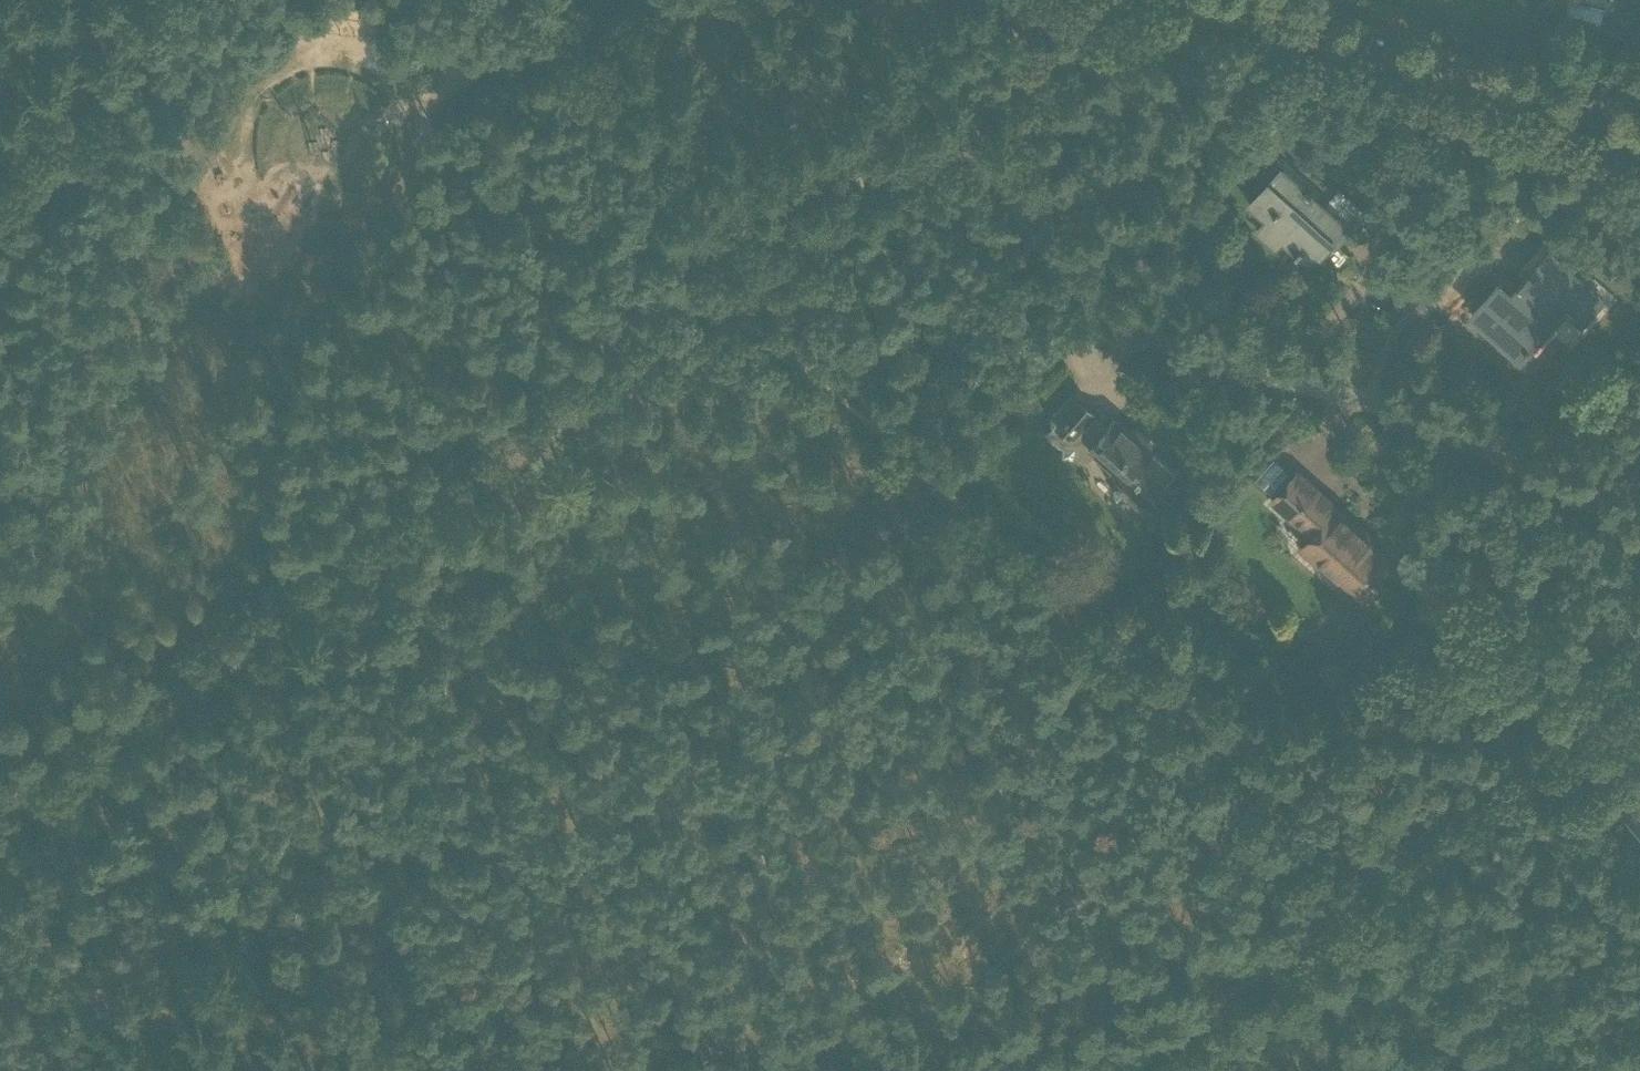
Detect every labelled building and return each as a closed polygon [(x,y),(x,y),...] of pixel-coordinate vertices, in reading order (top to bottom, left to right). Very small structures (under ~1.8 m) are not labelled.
[(1567,0),(1562,20),(1600,29),(1604,9),(1580,3),(1567,0)] [(1350,230),(1282,169),(1250,204),(1268,220),(1258,231),(1276,248),(1289,233),(1303,246),(1295,254),(1298,257),(1299,255),(1312,266),(1333,242),(1336,245),(1350,230)] [(1548,251),(1509,295),(1498,284),(1471,314),(1473,315),(1477,311),(1508,340),(1505,344),(1521,358),(1548,329),(1537,319),(1556,297),(1583,321),(1602,300),(1548,251)] [(1053,426),(1045,435),(1057,446),(1063,447),(1061,457),(1087,462),(1094,454),(1111,467),(1104,475),(1142,509),(1174,474),(1149,451),(1151,445),(1135,431),(1130,434),(1114,420),(1106,429),(1091,416),(1092,414),(1072,396),(1057,412),(1049,421),(1051,422),(1054,425),(1053,426)] [(1298,473),(1273,501),(1313,537),(1303,548),(1320,563),(1322,560),(1368,601),(1384,582),(1380,578),(1390,566),(1387,563),(1389,560),(1351,527),(1355,522),(1298,473)]
